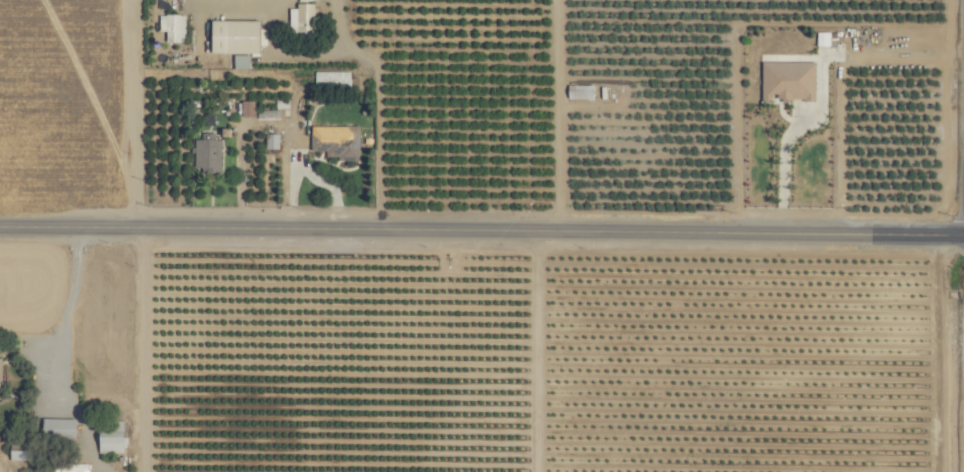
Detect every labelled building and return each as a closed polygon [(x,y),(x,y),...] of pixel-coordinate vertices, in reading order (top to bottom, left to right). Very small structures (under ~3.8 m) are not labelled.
[(312,36),(311,4),(294,4),(294,8),(287,8),(287,36),(312,36)] [(182,14),(157,15),(157,32),(163,32),(164,42),(183,42),(182,14)] [(207,54),(255,54),(256,21),(208,20),(207,54)] [(232,69),(247,70),(247,55),(232,55),(232,69)] [(813,62),(759,63),(759,103),(770,103),(770,100),(813,100),(813,62)] [(348,71),(312,72),(312,87),(348,87),(348,71)] [(251,101),(239,102),(240,117),(252,117),(251,101)] [(342,133),(308,133),(308,151),(323,151),(323,159),(356,159),(356,126),(342,126),(342,133)] [(276,150),(276,134),(263,134),(263,149),(276,150)] [(192,171),(218,172),(218,140),(193,139),(192,171)] [(73,420),(41,419),(40,438),(72,440),(73,420)] [(120,422),(111,421),(110,432),(95,432),(94,453),(119,454),(120,422)] [(88,464),(69,463),(69,469),(46,468),(46,471),(88,471),(88,464)]
